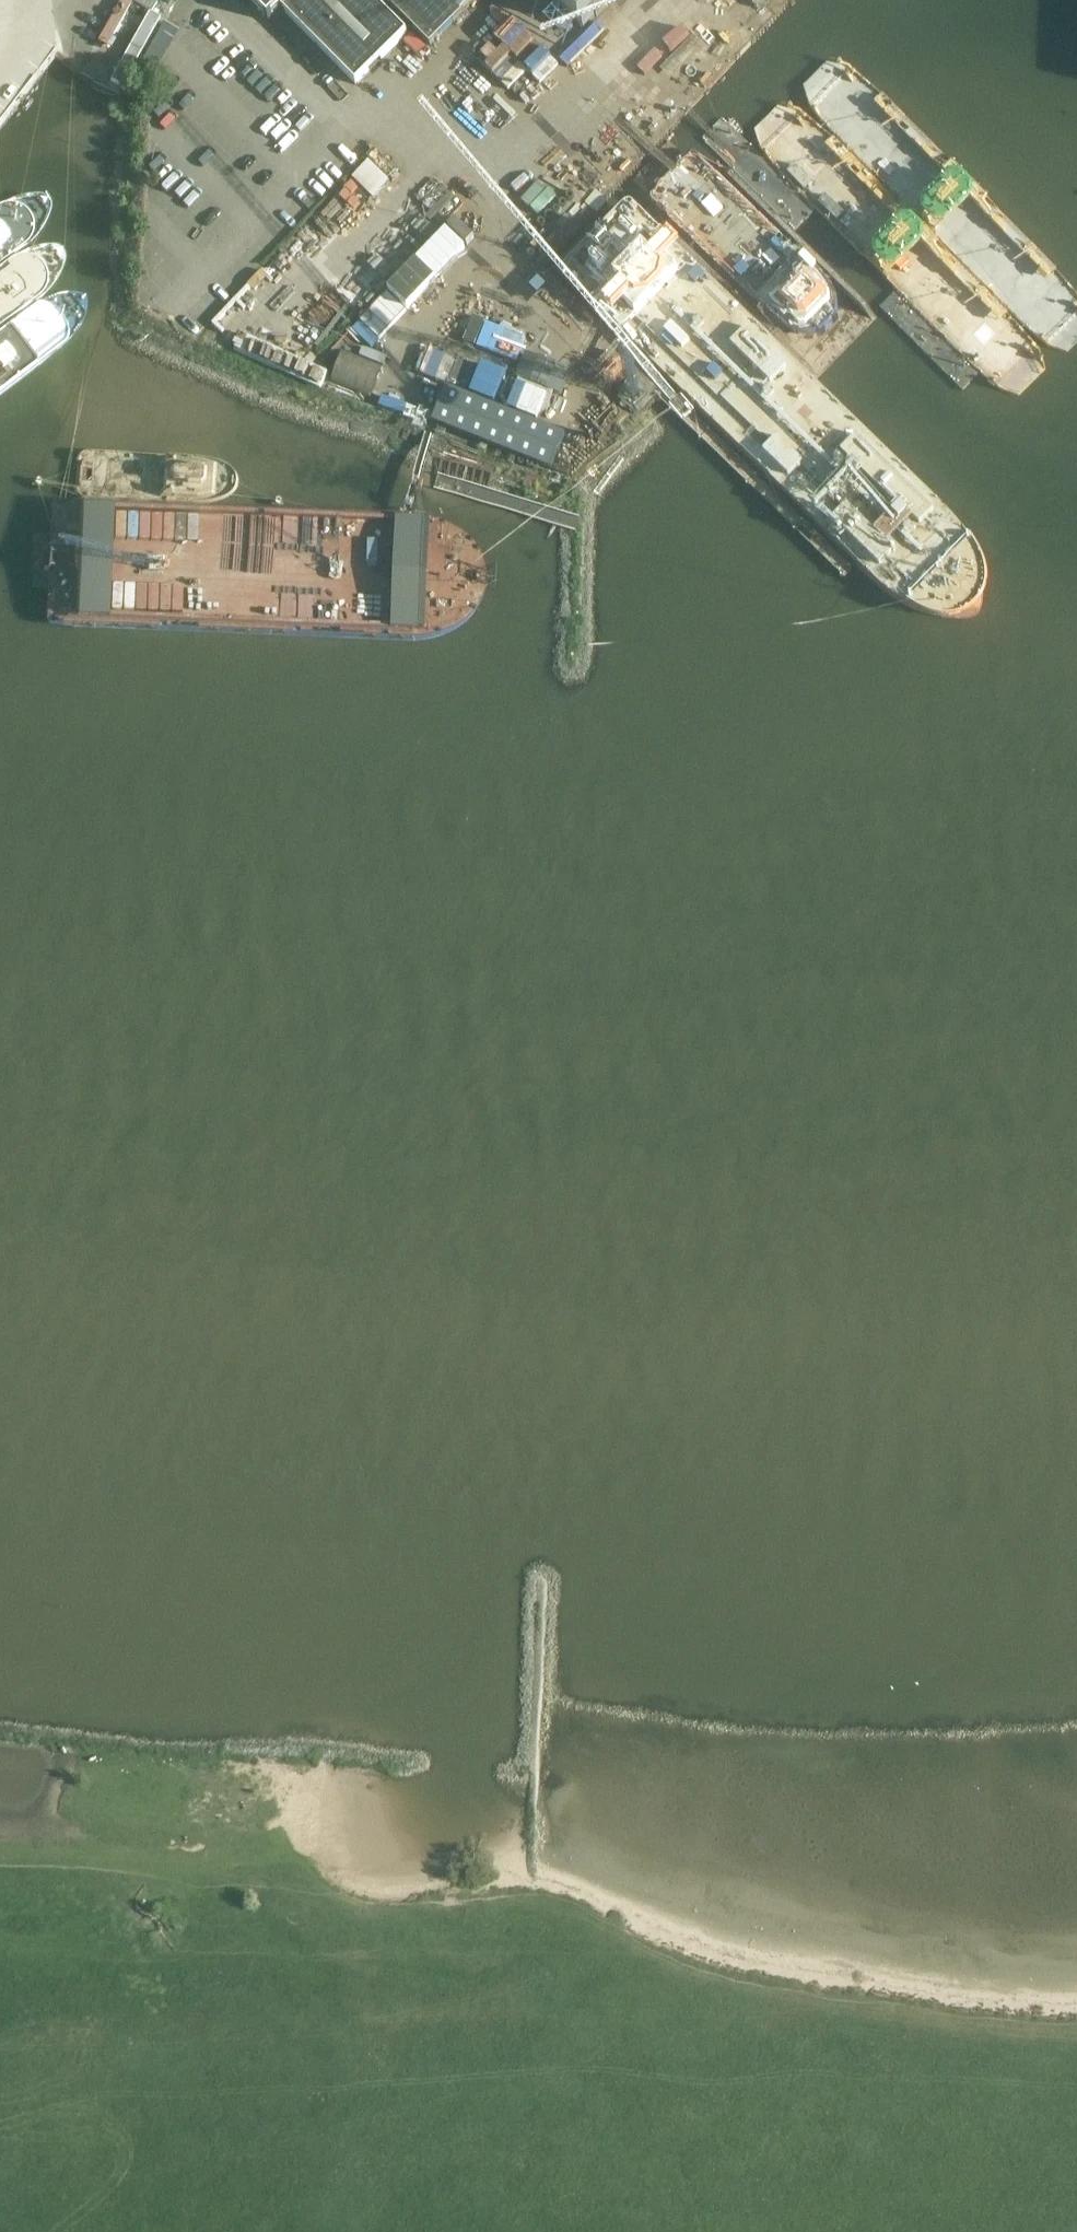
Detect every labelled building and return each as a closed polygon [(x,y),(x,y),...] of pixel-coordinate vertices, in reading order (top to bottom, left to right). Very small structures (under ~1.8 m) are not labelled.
[(269,22),(281,10),(356,86),(407,35),(373,0),(247,0),(269,22)] [(431,45),(475,0),(385,0),(431,45)] [(579,27),(605,0),(552,0),(579,27)] [(149,12),(110,81),(122,87),(161,19),(151,13),(149,12)] [(343,351),(330,384),(369,399),(382,366),(343,351)] [(439,390),(427,421),(548,469),(560,438),(439,390)]
